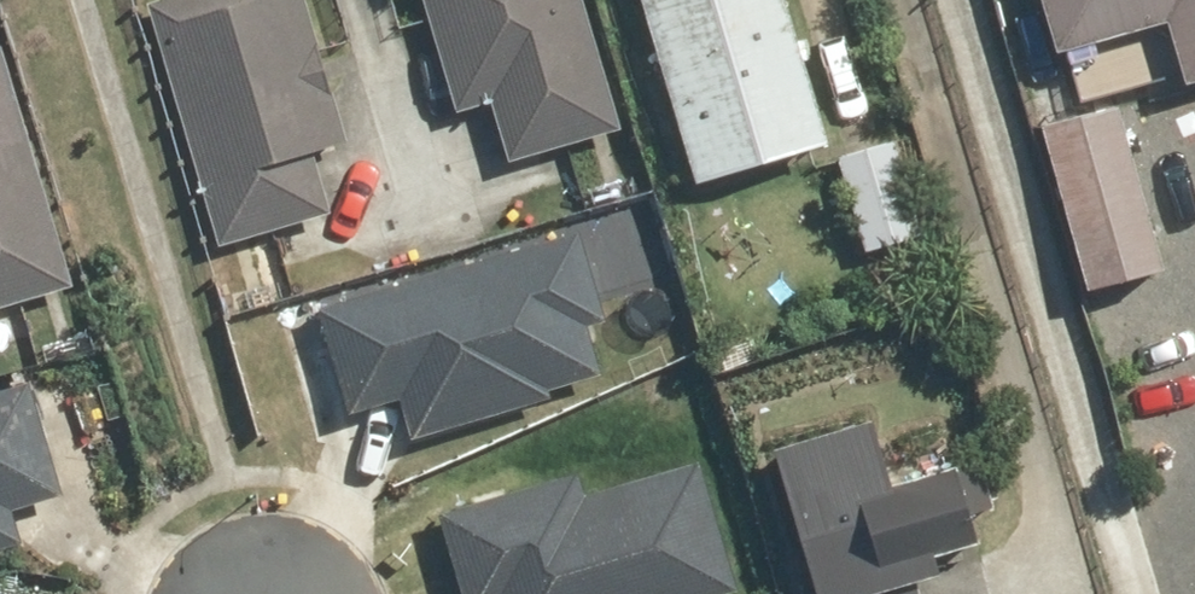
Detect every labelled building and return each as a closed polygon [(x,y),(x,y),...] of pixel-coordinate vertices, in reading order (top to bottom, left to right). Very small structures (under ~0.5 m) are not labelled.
[(305,0),(225,0),(141,29),(219,252),(332,213),(314,160),(344,150),(320,78),(331,74),(305,0)] [(451,114),(491,104),(506,164),(619,135),(584,0),(421,0),(451,114)] [(688,182),(819,139),(775,0),(629,0),(688,182)] [(1052,52),(1077,46),(1088,93),(1171,74),(1172,77),(1194,72),(1194,0),(1040,0),(1052,52)] [(61,289),(1,47),(0,47),(0,305),(61,289)] [(1111,114),(1035,134),(1076,288),(1152,268),(1111,114)] [(891,136),(832,152),(858,252),(917,236),(891,136)] [(533,411),(591,377),(596,311),(580,238),(314,295),(337,403),(400,390),(411,437),(533,411)] [(22,543),(14,514),(59,503),(30,386),(0,394),(0,548),(22,543)] [(767,466),(804,593),(866,593),(943,572),(939,558),(982,545),(974,519),(993,514),(975,453),(951,460),(945,438),(880,457),(866,412),(760,443),(767,466)] [(431,513),(456,593),(711,593),(726,590),(686,465),(586,497),(575,463),(431,513)]
